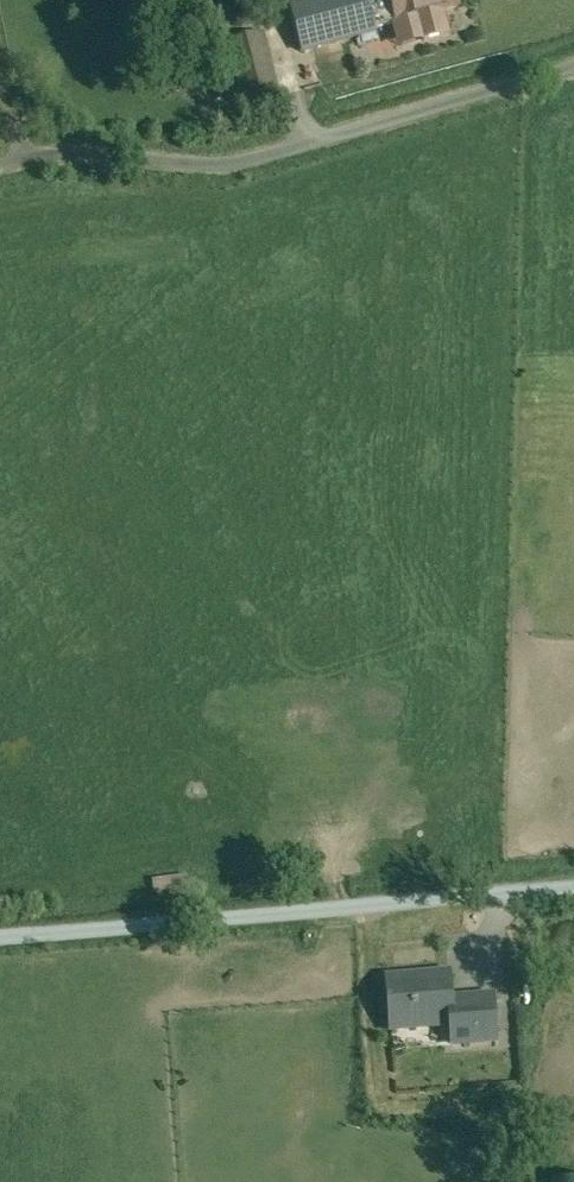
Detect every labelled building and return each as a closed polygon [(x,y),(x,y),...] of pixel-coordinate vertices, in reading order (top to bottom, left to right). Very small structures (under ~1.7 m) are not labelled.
[(290,10),(301,52),(376,32),(375,30),(367,0),(326,0),(290,10)] [(375,30),(458,8),(456,0),(367,0),(375,30)] [(261,34),(229,43),(242,97),(275,88),(261,34)] [(448,975),(387,980),(391,1030),(452,1024),(448,975)]
